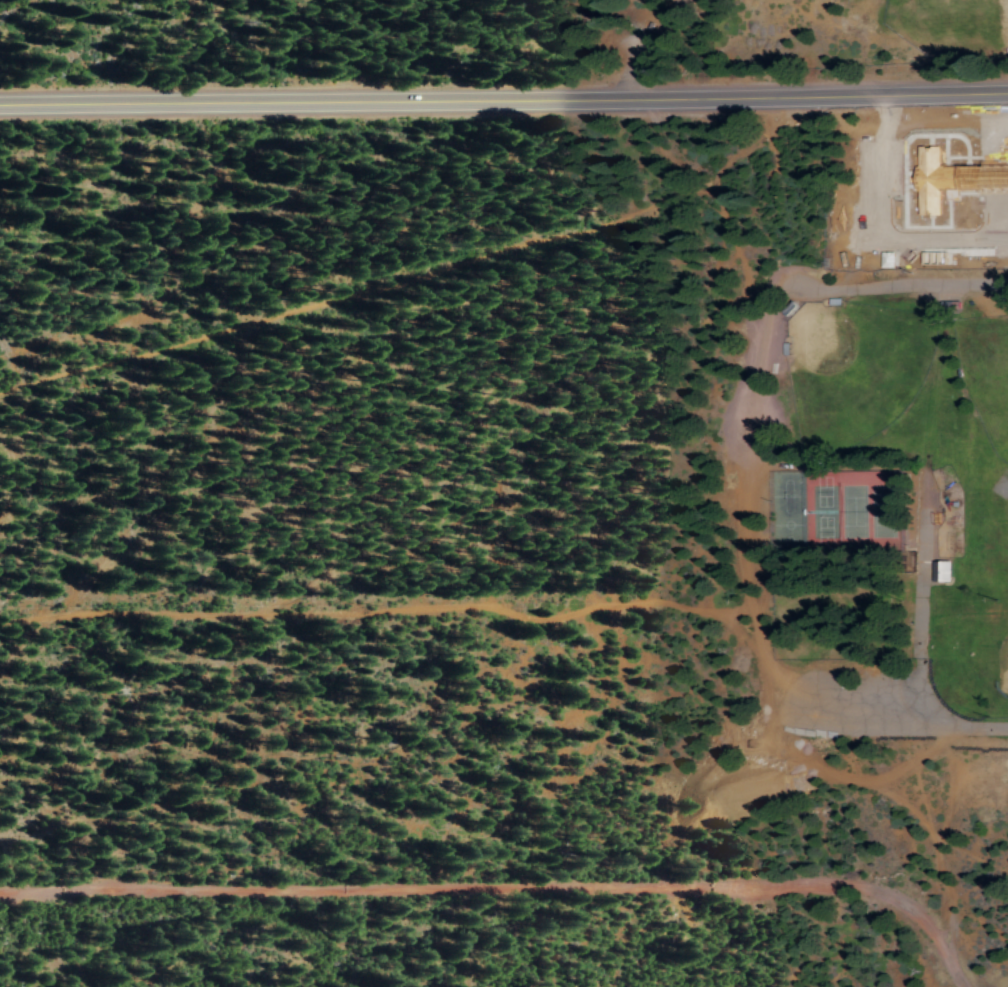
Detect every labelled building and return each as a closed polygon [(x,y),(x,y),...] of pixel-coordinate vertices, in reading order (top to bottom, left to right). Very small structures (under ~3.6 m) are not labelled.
[(977,185),(978,210),(994,210),(994,216),(1007,216),(1007,185),(977,185)] [(913,186),(891,186),(892,229),(946,229),(946,211),(914,211),(913,186)] [(952,560),(933,561),(934,581),(952,581),(952,560)]
